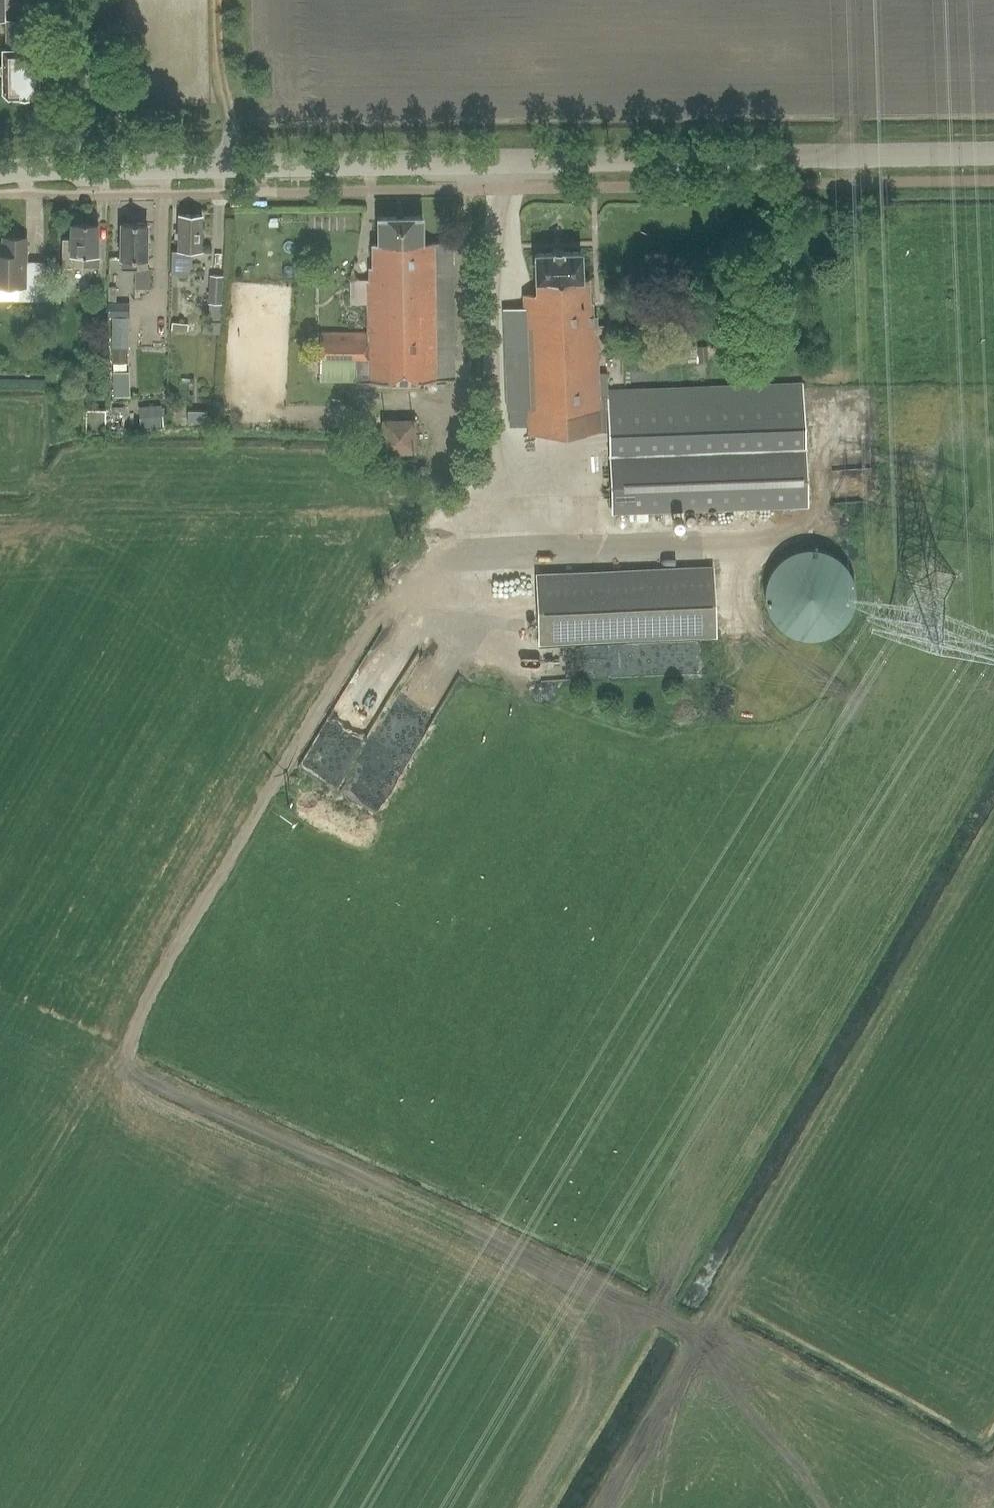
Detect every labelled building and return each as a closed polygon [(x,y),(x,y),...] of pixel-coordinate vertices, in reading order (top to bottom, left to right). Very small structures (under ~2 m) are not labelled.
[(40,97),(45,92),(44,49),(32,49),(32,44),(27,44),(26,20),(7,20),(8,49),(3,49),(4,92),(9,97),(40,97)] [(202,251),(203,215),(179,214),(178,250),(172,250),(172,273),(191,273),(191,251),(202,251)] [(423,243),(423,216),(378,217),(379,243),(373,243),(373,267),(370,267),(369,279),(368,279),(368,332),(321,332),(321,380),(356,380),(356,381),(438,379),(435,243),(423,243)] [(64,266),(100,266),(99,254),(98,254),(97,223),(72,223),(72,239),(64,239),(64,266)] [(148,258),(148,223),(121,223),(122,259),(123,259),(123,269),(136,269),(135,289),(150,289),(151,269),(149,269),(148,258)] [(27,238),(4,237),(4,254),(0,254),(0,286),(20,286),(20,300),(44,300),(45,262),(27,261),(27,238)] [(805,381),(609,389),(608,372),(600,373),(598,315),(595,316),(594,302),(592,302),(591,278),(584,278),(583,250),(535,252),(536,293),(523,294),(523,307),(527,409),(528,434),(609,431),(612,513),(809,506),(805,381)] [(220,333),(224,276),(211,275),(209,304),(210,304),(209,321),(203,321),(203,332),(220,333)] [(108,302),(108,317),(112,317),(112,347),(113,347),(113,362),(129,363),(129,347),(130,347),(131,302),(108,302)] [(523,307),(503,308),(507,410),(527,409),(523,307)] [(641,321),(641,309),(632,309),(632,320),(641,321)] [(173,322),(173,330),(188,331),(189,324),(173,322)] [(708,362),(707,347),(699,347),(700,362),(708,362)] [(106,432),(106,410),(88,410),(87,432),(106,432)] [(207,424),(208,411),(189,411),(188,423),(207,424)] [(422,451),(420,416),(383,418),(385,453),(422,451)] [(857,601),(857,597),(857,593),(857,589),(857,585),(856,582),(855,578),(853,574),(851,571),(849,567),(847,564),(844,561),(841,558),(838,556),(835,554),(831,552),(827,551),(824,549),(820,549),(816,548),(812,548),(808,548),(804,548),(800,549),(796,551),(793,552),(789,554),(786,556),(782,558),(780,561),(777,564),(774,567),(772,571),(771,574),(769,578),(768,582),(767,585),(766,589),(766,593),(766,597),(767,601),(768,605),(769,609),(771,613),(772,616),(774,619),(777,623),(780,625),(783,628),(786,631),(789,633),(793,635),(796,636),(800,637),(804,638),(808,639),(812,639),(816,639),(820,638),(824,637),(827,636),(831,635),(835,633),(838,631),(841,628),(844,626),(847,623),(849,619),(851,616),(853,613),(855,609),(856,605),(857,601)] [(540,646),(718,638),(715,566),(537,574),(540,646)]
